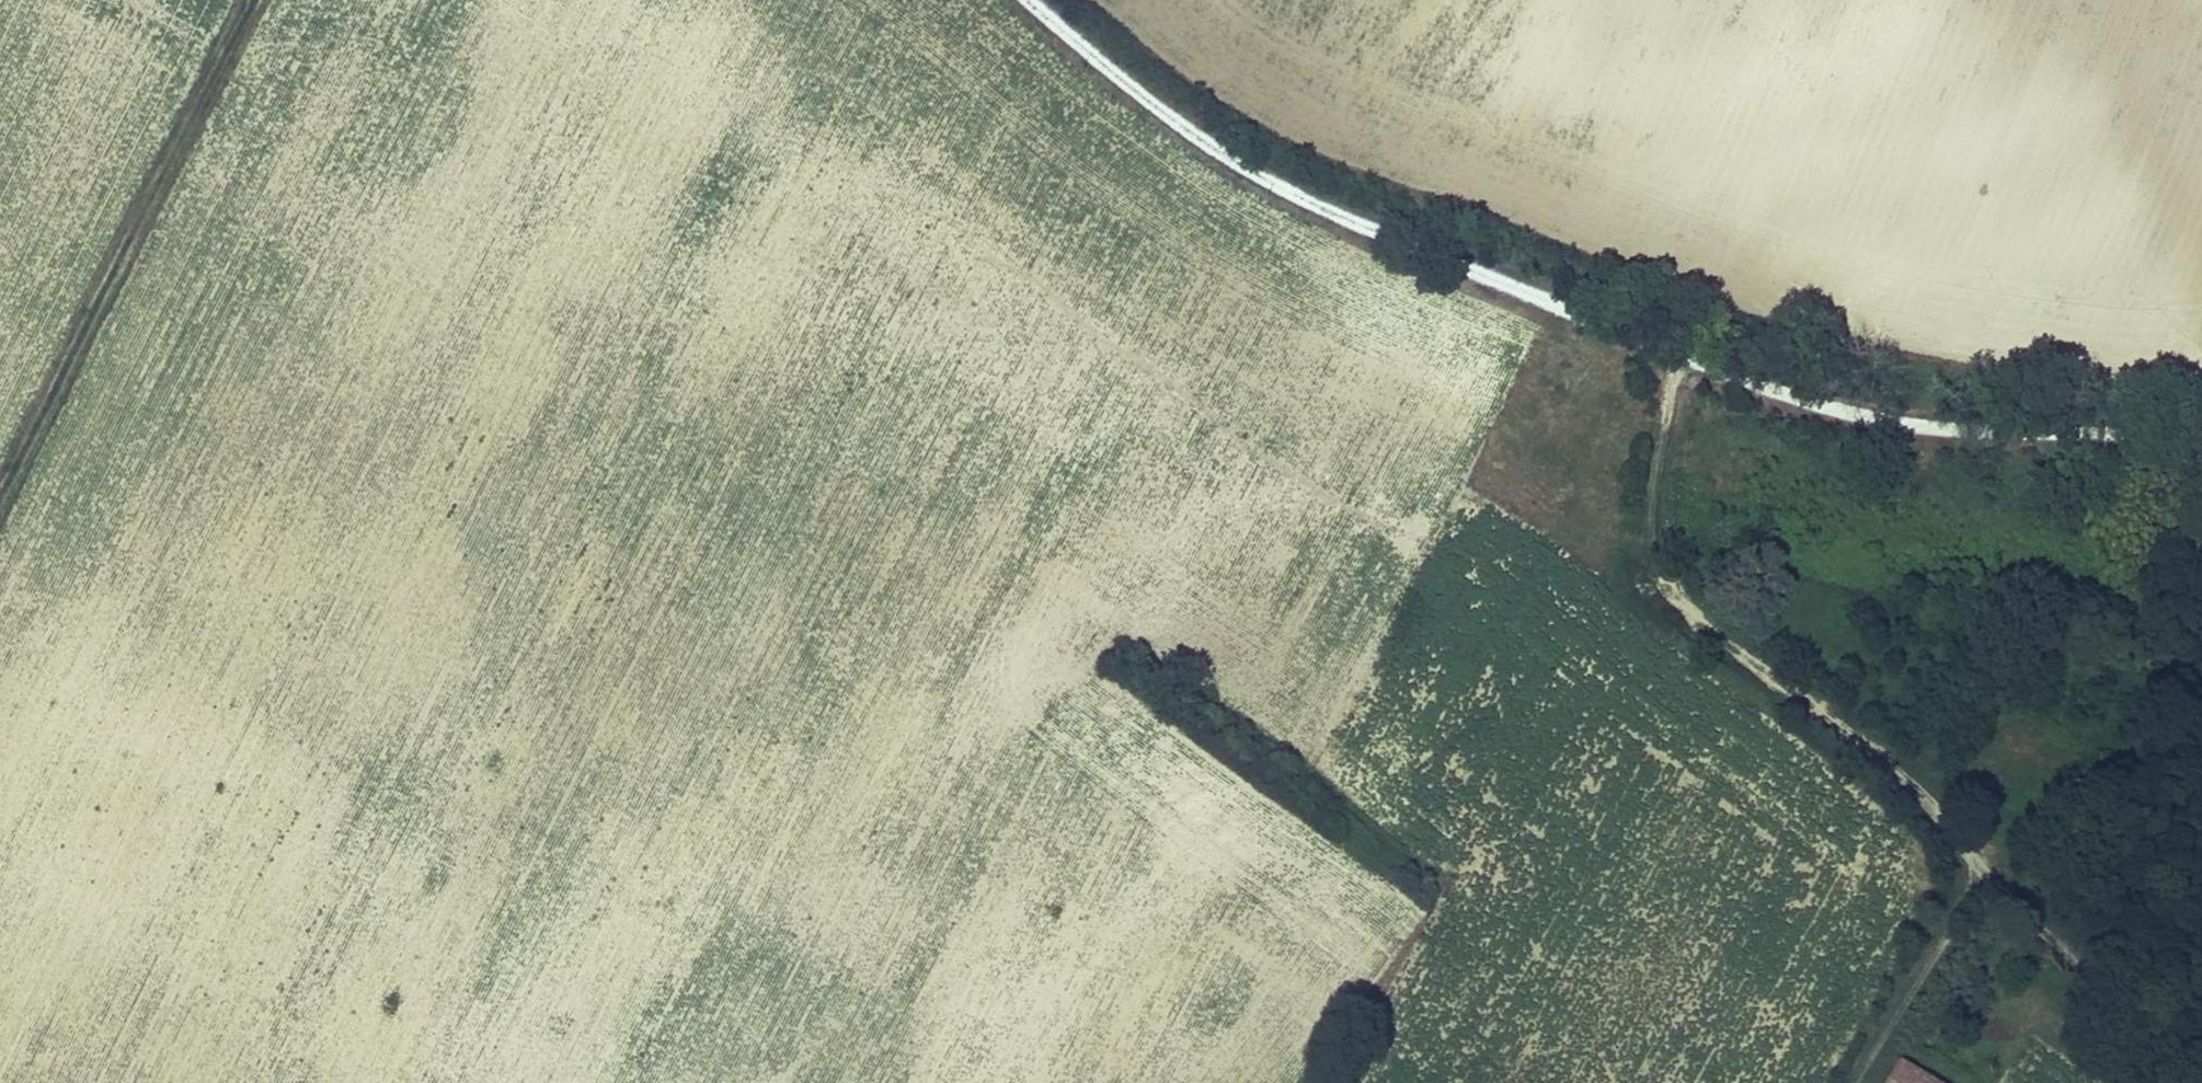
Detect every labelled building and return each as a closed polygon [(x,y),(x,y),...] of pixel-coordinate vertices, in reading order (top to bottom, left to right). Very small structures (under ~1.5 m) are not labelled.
[(1909,1047),(1888,1082),(1966,1082),(1909,1047)]
